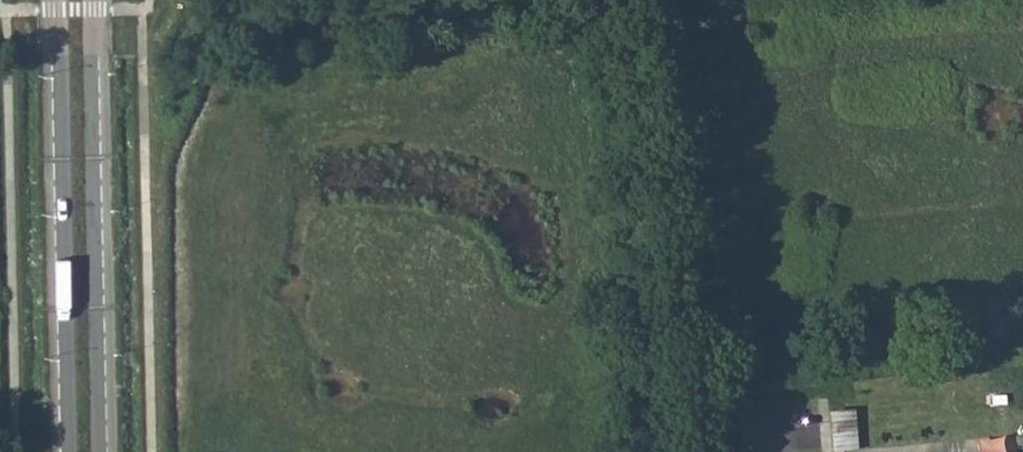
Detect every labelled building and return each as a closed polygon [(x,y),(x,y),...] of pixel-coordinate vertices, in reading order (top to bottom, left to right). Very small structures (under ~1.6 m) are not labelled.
[(827,409),(831,449),(855,447),(852,407),(827,409)]
